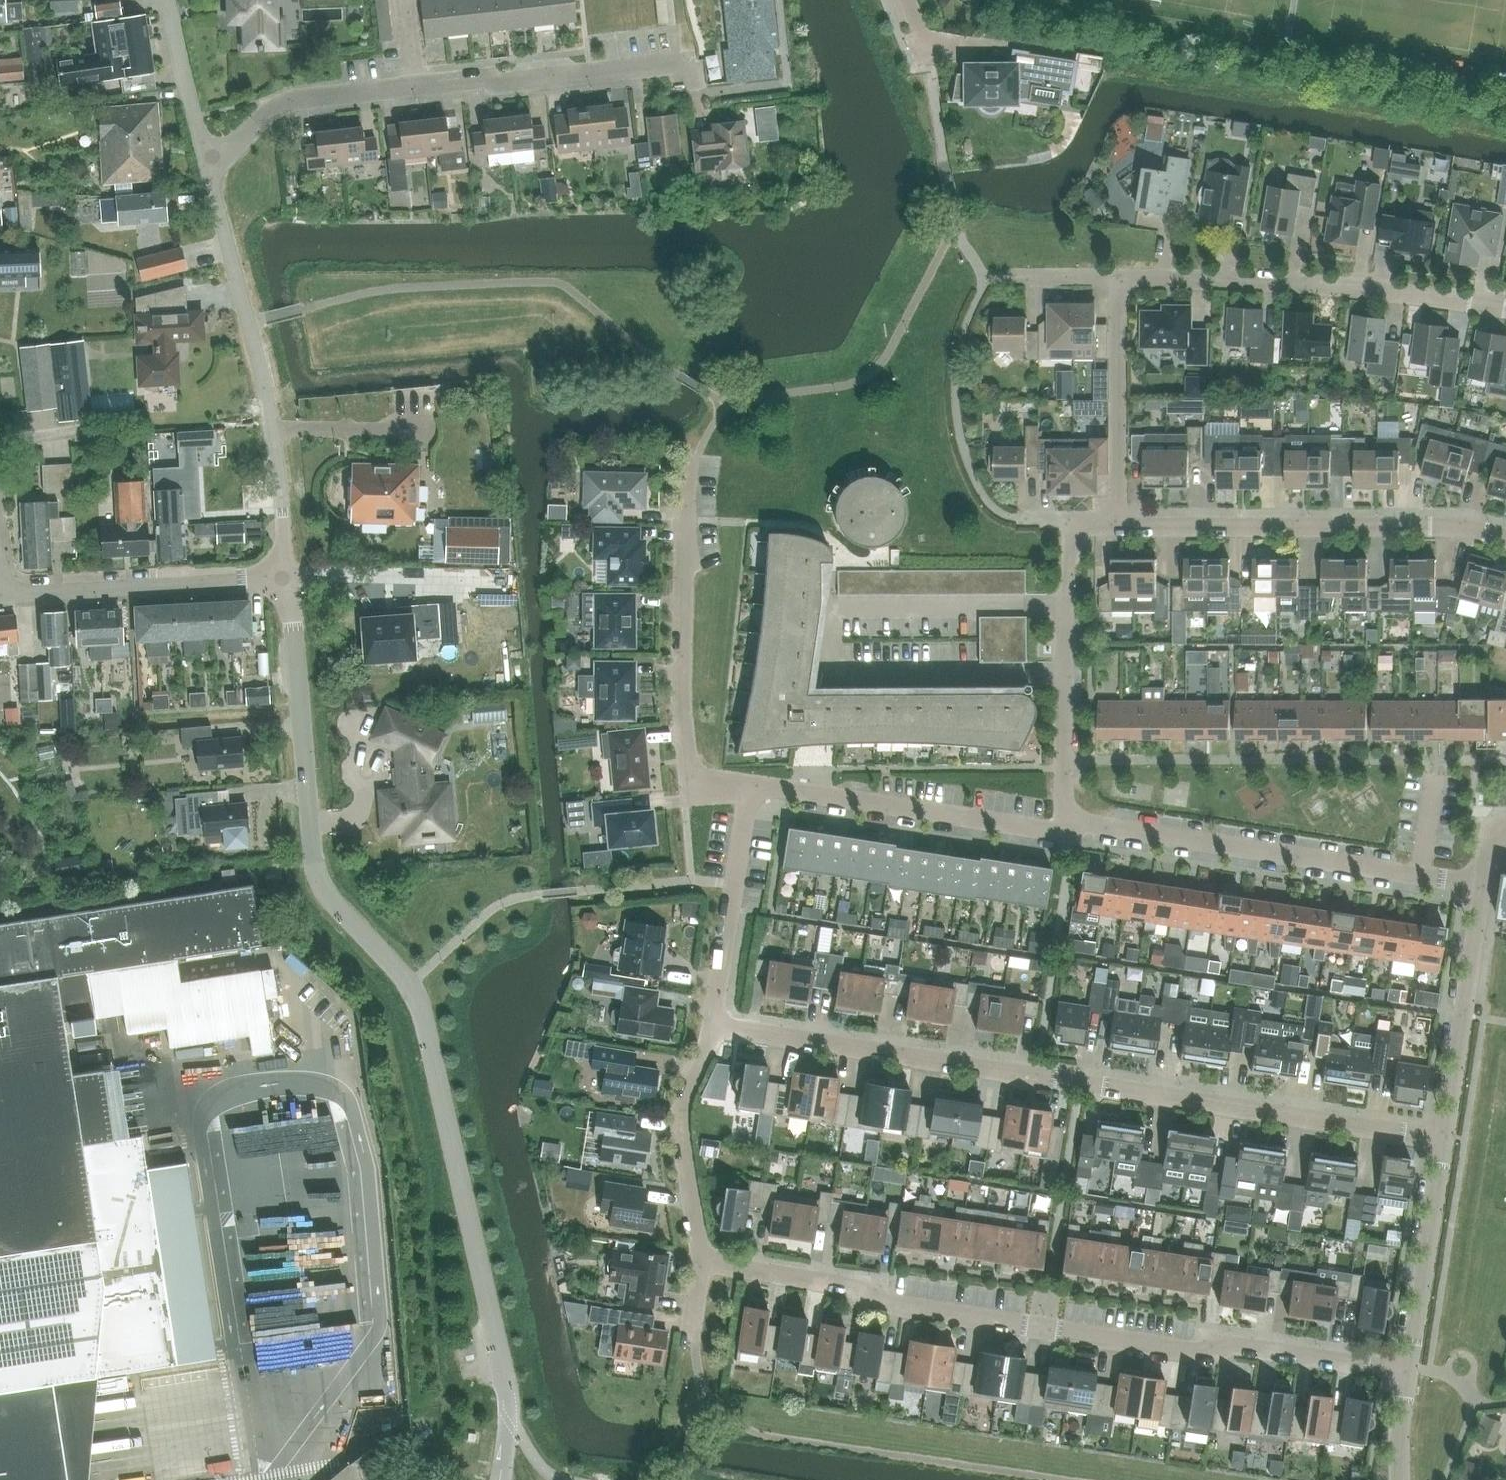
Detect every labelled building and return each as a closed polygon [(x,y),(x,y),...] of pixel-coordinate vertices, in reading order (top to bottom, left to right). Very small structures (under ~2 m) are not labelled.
[(232,1),(234,1),(234,20),(233,20),(233,22),(242,22),(243,49),(258,49),(258,51),(263,51),(263,49),(283,48),(282,18),(269,18),(269,1),(275,0),(232,0),(232,1)] [(380,42),(392,41),(388,0),(376,0),(380,42)] [(442,0),(424,0),(420,0),(425,38),(446,36),(442,0)] [(464,0),(442,0),(446,36),(468,33),(464,0)] [(468,33),(489,31),(486,0),(464,0),(468,33)] [(508,0),(486,0),(489,31),(511,28),(508,0)] [(530,0),(508,0),(511,28),(533,26),(530,0)] [(552,0),(530,0),(533,26),(554,23),(552,0)] [(554,23),(576,21),(574,0),(552,0),(554,23)] [(729,48),(724,49),(727,81),(727,82),(727,83),(734,82),(746,81),(775,77),(773,55),(772,48),(777,47),(772,0),(723,0),(729,48)] [(62,86),(153,72),(144,15),(93,23),(98,54),(58,60),(62,86)] [(44,58),(41,29),(22,31),(24,60),(44,58)] [(1001,64),(997,66),(996,64),(994,63),(992,62),(989,62),(987,63),(985,64),(984,67),(980,64),(964,64),(965,78),(957,77),(957,74),(956,74),(951,102),(952,102),(953,99),(965,99),(965,104),(980,104),(981,107),(983,109),(986,111),(989,112),(992,112),(995,111),(998,109),(1000,107),(1001,104),(1017,104),(1017,99),(1028,99),(1028,100),(1029,100),(1032,86),(1069,92),(1074,62),(1076,62),(1076,61),(1029,53),(1029,54),(1035,55),(1033,70),(1016,70),(1016,64),(1001,64)] [(22,57),(0,59),(0,82),(24,79),(22,57)] [(98,108),(101,145),(160,141),(158,103),(98,108)] [(611,106),(589,109),(593,146),(614,144),(614,146),(629,145),(626,115),(612,117),(611,106)] [(593,146),(589,109),(568,111),(569,122),(554,123),(557,153),(572,151),(572,148),(593,146)] [(529,115),(506,118),(511,163),(534,161),(533,151),(545,150),(542,126),(531,127),(529,115)] [(651,157),(678,154),(674,116),(646,119),(649,143),(635,144),(638,169),(653,167),(651,157)] [(462,132),(458,133),(458,128),(446,129),(445,118),(422,120),(426,156),(439,155),(441,171),(466,168),(462,132)] [(488,166),(511,163),(506,118),(483,120),(484,132),(472,134),(475,157),(487,156),(488,166)] [(404,159),(426,156),(422,120),(399,123),(400,135),(388,136),(390,157),(387,158),(391,189),(407,187),(404,159)] [(1166,124),(1148,121),(1145,140),(1163,142),(1166,124)] [(1235,121),(1233,134),(1250,136),(1251,123),(1235,121)] [(711,131),(692,133),(693,141),(696,172),(708,170),(708,166),(715,165),(716,169),(747,166),(742,122),(711,126),(711,131)] [(362,127),(339,129),(343,165),(377,161),(375,137),(364,138),(362,127)] [(343,165),(339,129),(315,132),(317,144),(305,145),(308,169),(343,165)] [(163,179),(160,141),(101,145),(104,183),(116,182),(117,197),(133,195),(131,181),(163,179)] [(1394,153),(1391,178),(1404,180),(1407,155),(1394,153)] [(1183,200),(1187,175),(1189,160),(1172,157),(1169,173),(1145,169),(1142,188),(1132,195),(1139,205),(1139,208),(1142,209),(1147,216),(1153,211),(1166,213),(1169,198),(1183,200)] [(1251,168),(1236,166),(1234,165),(1231,162),(1228,160),(1224,159),(1220,159),(1216,160),(1212,162),(1209,161),(1205,185),(1203,188),(1201,191),(1200,195),(1200,198),(1201,202),(1202,205),(1200,219),(1228,223),(1231,207),(1244,209),(1251,168)] [(1263,229),(1293,234),(1298,205),(1312,207),(1317,178),(1289,174),(1286,190),(1270,187),(1263,229)] [(553,194),(552,177),(537,179),(539,196),(553,194)] [(1358,245),(1361,228),(1373,230),(1381,183),(1357,179),(1356,184),(1338,181),(1335,197),(1333,196),(1326,240),(1358,245)] [(1076,216),(1120,210),(1116,183),(1073,189),(1076,216)] [(641,197),(640,186),(626,187),(627,198),(641,197)] [(133,195),(117,197),(101,198),(103,226),(167,220),(165,192),(133,195)] [(446,192),(431,194),(433,210),(448,208),(446,192)] [(1478,265),(1482,242),(1498,244),(1503,215),(1487,212),(1487,210),(1456,205),(1446,260),(1478,265)] [(19,228),(18,208),(5,209),(6,229),(19,228)] [(1431,253),(1436,224),(1432,223),(1434,213),(1416,210),(1414,220),(1398,218),(1399,214),(1386,211),(1382,236),(1394,238),(1391,251),(1404,253),(1405,249),(1431,253)] [(138,258),(143,280),(186,269),(180,247),(138,258)] [(38,248),(0,249),(0,278),(39,276),(38,248)] [(159,388),(163,385),(163,381),(176,380),(175,363),(181,362),(186,361),(188,358),(190,355),(191,351),(190,337),(202,336),(200,313),(185,314),(183,291),(188,291),(188,289),(182,289),(182,286),(155,292),(155,297),(138,301),(141,339),(158,338),(159,358),(142,359),(143,382),(146,382),(146,386),(150,389),(155,390),(159,388)] [(1074,346),(1074,301),(1055,301),(1055,306),(1051,306),(1051,332),(1039,331),(1039,358),(1062,358),(1062,346),(1074,346)] [(1093,301),(1074,301),(1074,346),(1074,358),(1086,358),(1109,358),(1109,332),(1097,332),(1097,306),(1093,306),(1093,301)] [(1162,347),(1175,347),(1175,353),(1182,359),(1189,359),(1189,363),(1206,363),(1206,331),(1190,331),(1191,307),(1171,307),(1171,313),(1143,312),(1143,346),(1146,347),(1145,349),(1149,353),(1158,353),(1162,349),(1162,347)] [(1276,338),(1262,337),(1263,310),(1230,308),(1228,344),(1252,345),(1251,362),(1274,364),(1276,338)] [(1332,326),(1313,325),(1314,313),(1286,312),(1284,355),(1311,357),(1311,355),(1331,356),(1332,326)] [(1399,348),(1381,346),(1384,320),(1356,316),(1351,359),(1370,361),(1368,373),(1395,377),(1399,348)] [(1039,360),(1039,358),(1039,331),(1027,331),(1027,318),(996,318),(996,326),(990,326),(990,343),(996,343),(996,350),(1027,350),(1027,360),(1039,360)] [(1460,339),(1446,338),(1447,328),(1417,324),(1413,361),(1433,364),(1431,383),(1454,386),(1460,339)] [(1504,368),(1505,356),(1505,337),(1479,332),(1471,376),(1489,379),(1487,392),(1505,396),(1505,369),(1504,368)] [(64,343),(49,344),(53,378),(57,407),(59,421),(92,418),(83,340),(64,343)] [(31,347),(21,348),(25,381),(53,378),(49,344),(40,346),(31,347)] [(1206,378),(1188,378),(1187,397),(1206,397),(1206,378)] [(1076,416),(1102,416),(1102,402),(1076,402),(1076,416)] [(1479,424),(1493,427),(1495,417),(1482,414),(1479,424)] [(1443,480),(1456,432),(1423,423),(1416,448),(1428,451),(1422,474),(1443,480)] [(1039,465),(1039,439),(1039,426),(1027,426),(1027,447),(996,447),(996,455),(990,455),(990,471),(996,471),(996,479),(1027,479),(1027,466),(1039,465)] [(1180,435),(1167,435),(1167,450),(1167,487),(1189,487),(1189,460),(1202,460),(1202,427),(1188,427),(1188,435),(1180,435)] [(214,430),(176,432),(176,438),(178,452),(195,451),(195,447),(197,447),(214,446),(214,430)] [(1482,472),(1490,441),(1456,432),(1443,480),(1465,486),(1470,469),(1482,472)] [(1240,487),(1240,451),(1240,433),(1240,435),(1206,435),(1206,463),(1218,463),(1218,487),(1240,487)] [(1262,475),(1275,475),(1275,438),(1263,438),(1263,435),(1241,435),(1241,433),(1240,433),(1240,451),(1240,487),(1262,487),(1262,475)] [(1167,435),(1146,435),(1132,435),(1132,460),(1145,460),(1145,487),(1167,487),(1167,450),(1167,435)] [(1286,438),(1275,438),(1275,475),(1287,475),(1287,487),(1309,487),(1309,438),(1309,435),(1286,435),(1286,438)] [(1331,475),(1343,475),(1343,438),(1331,438),(1331,435),(1309,435),(1309,438),(1309,487),(1331,487),(1331,475)] [(1355,487),(1378,487),(1378,451),(1366,451),(1366,438),(1343,438),(1343,475),(1355,475),(1355,487)] [(1378,438),(1378,451),(1378,487),(1400,487),(1400,463),(1412,463),(1412,438),(1378,438)] [(1074,496),(1074,451),(1062,451),(1062,439),(1039,439),(1039,465),(1051,465),(1051,491),(1055,491),(1055,496),(1074,496)] [(1074,439),(1074,451),(1074,496),(1093,496),(1093,491),(1097,491),(1097,465),(1109,465),(1109,439),(1086,439),(1074,439)] [(1490,441),(1482,472),(1493,475),(1488,492),(1505,497),(1505,445),(1490,441)] [(42,464),(43,491),(58,490),(57,463),(42,464)] [(72,463),(57,463),(58,490),(73,489),(72,463)] [(352,463),(351,521),(415,523),(415,507),(418,507),(419,464),(352,463)] [(197,467),(153,469),(154,489),(155,489),(157,539),(155,539),(156,552),(158,552),(158,559),(186,558),(184,519),(184,511),(199,510),(197,467)] [(591,519),(620,519),(621,505),(644,506),(645,474),(586,473),(585,505),(591,505),(591,519)] [(905,507),(904,501),(902,496),(900,491),(896,487),(892,483),(888,480),(883,478),(877,476),(872,476),(866,476),(861,477),(856,479),(851,481),(847,485),(843,489),(840,493),(837,498),(836,503),(835,509),(835,514),(836,520),(838,525),(840,530),(844,534),(848,538),(852,541),(857,544),(863,545),(868,546),(869,550),(889,545),(888,541),(893,538),(897,534),(900,529),(903,524),(904,519),(905,513),(905,507)] [(117,523),(100,524),(102,557),(150,555),(150,553),(156,552),(155,539),(147,539),(144,480),(114,482),(117,523)] [(21,503),(22,523),(36,522),(37,534),(50,534),(49,519),(60,518),(60,517),(59,501),(48,502),(48,501),(21,503)] [(50,534),(37,534),(36,522),(22,523),(24,567),(52,565),(50,541),(65,540),(76,540),(75,516),(63,517),(60,517),(60,518),(49,519),(50,534)] [(244,541),(243,523),(217,524),(218,537),(218,542),(244,541)] [(497,562),(498,528),(447,527),(447,560),(497,562)] [(637,530),(597,529),(596,555),(610,556),(610,581),(642,582),(642,565),(647,565),(647,555),(642,555),(642,542),(636,542),(637,530)] [(790,533),(768,532),(765,588),(758,643),(749,697),(737,752),(758,749),(779,746),(800,744),(821,743),(839,742),(857,741),(875,741),(923,742),(971,745),(1018,750),(1028,733),(1034,715),(1035,708),(1033,701),(1028,696),(1023,693),(1017,692),(807,693),(820,599),(820,561),(832,561),(832,555),(829,548),(825,543),(820,541),(816,539),(811,537),(790,533)] [(1482,602),(1491,567),(1494,558),(1472,553),(1470,561),(1462,588),(1450,585),(1446,613),(1447,613),(1445,625),(1453,626),(1455,614),(1457,614),(1461,597),(1482,602)] [(1135,611),(1135,559),(1113,559),(1112,586),(1100,586),(1100,611),(1135,611)] [(1157,559),(1135,559),(1135,611),(1156,611),(1156,619),(1169,619),(1169,586),(1157,586),(1157,559)] [(1208,611),(1208,559),(1186,559),(1185,586),(1173,586),(1173,611),(1208,611)] [(1242,611),(1242,586),(1230,586),(1230,559),(1208,559),(1208,611),(1242,611)] [(1277,596),(1277,559),(1254,559),(1254,586),(1242,586),(1242,611),(1277,611),(1277,596)] [(1311,619),(1311,611),(1311,586),(1299,586),(1299,559),(1277,559),(1277,596),(1277,611),(1297,611),(1297,619),(1311,619)] [(1345,596),(1345,559),(1323,559),(1323,586),(1311,586),(1311,611),(1332,611),(1335,596),(1345,596)] [(1380,612),(1380,586),(1368,586),(1368,559),(1345,559),(1345,596),(1345,611),(1380,612)] [(1414,611),(1414,559),(1392,559),(1392,586),(1380,586),(1380,612),(1393,612),(1414,611)] [(1430,611),(1446,613),(1450,585),(1436,585),(1436,559),(1414,559),(1414,611),(1430,611)] [(1491,567),(1482,602),(1502,608),(1496,631),(1505,634),(1505,599),(1505,597),(1505,571),(1491,567)] [(992,569),(981,570),(981,594),(992,594),(992,569)] [(1003,569),(992,569),(992,594),(1003,594),(1003,569)] [(1014,594),(1014,569),(1003,569),(1003,594),(1014,594)] [(1025,569),(1014,569),(1014,594),(1025,594),(1025,569)] [(838,595),(849,595),(849,570),(838,570),(838,595)] [(860,570),(849,570),(849,595),(860,595),(860,570)] [(860,595),(871,595),(871,570),(860,570),(860,595)] [(882,570),(871,570),(871,595),(882,594),(882,570)] [(893,594),(893,570),(882,570),(882,594),(893,594)] [(904,570),(893,570),(893,594),(904,594),(904,570)] [(915,594),(915,570),(904,570),(904,594),(915,594)] [(926,570),(915,570),(915,594),(926,594),(926,570)] [(937,594),(937,570),(926,570),(926,594),(937,594)] [(948,570),(937,570),(937,594),(948,594),(948,570)] [(948,594),(959,594),(959,570),(948,570),(948,594)] [(970,570),(959,570),(959,594),(970,594),(970,570)] [(970,594),(981,594),(981,570),(970,570),(970,594)] [(490,581),(491,622),(482,622),(482,639),(518,638),(516,580),(490,581)] [(635,646),(634,594),(582,595),(582,625),(595,625),(596,646),(635,646)] [(241,639),(239,639),(239,636),(250,635),(248,602),(229,603),(232,653),(240,652),(242,652),(241,639)] [(223,653),(232,653),(229,603),(211,604),(212,637),(222,637),(223,640),(221,640),(221,653),(223,653)] [(202,638),(212,637),(211,604),(192,605),(194,655),(203,654),(205,654),(204,641),(202,641),(202,638)] [(183,642),(184,655),(186,655),(194,655),(192,605),(173,606),(175,639),(184,639),(185,642),(183,642)] [(394,616),(362,618),(365,662),(415,658),(413,639),(439,637),(437,605),(393,608),(394,616)] [(165,640),(175,639),(173,606),(154,607),(157,657),(166,657),(168,656),(167,643),(165,643),(165,640)] [(149,657),(157,657),(154,607),(135,608),(138,641),(148,641),(148,644),(146,644),(147,658),(149,657)] [(110,647),(108,647),(108,643),(121,643),(119,609),(98,610),(101,660),(109,660),(111,660),(110,647)] [(92,661),(101,660),(98,610),(77,612),(79,645),(92,644),(92,648),(90,648),(90,661),(92,661)] [(52,646),(53,662),(53,665),(69,664),(66,612),(40,614),(42,646),(52,646)] [(19,655),(17,641),(18,641),(15,615),(0,617),(0,643),(7,643),(8,656),(19,655)] [(1026,662),(1026,616),(979,616),(979,662),(1026,662)] [(1285,632),(1285,618),(1252,618),(1252,632),(1285,632)] [(1383,638),(1383,660),(1403,660),(1402,638),(1383,638)] [(572,651),(571,640),(554,641),(554,652),(572,651)] [(1187,661),(1201,662),(1201,650),(1187,649),(1187,650),(1187,661)] [(1322,650),(1322,662),(1331,662),(1332,650),(1322,650)] [(580,669),(580,655),(565,655),(566,669),(580,669)] [(1220,655),(1218,681),(1232,682),(1234,656),(1220,655)] [(53,662),(36,663),(38,694),(38,702),(52,701),(51,666),(53,666),(53,665),(53,662)] [(635,662),(595,662),(595,718),(634,718),(634,704),(638,704),(638,703),(634,703),(634,694),(638,694),(638,693),(634,693),(635,662)] [(38,694),(36,663),(20,664),(22,702),(27,702),(38,702),(38,694)] [(243,688),(244,704),(268,702),(267,686),(243,688)] [(1165,740),(1165,701),(1165,687),(1143,687),(1143,701),(1143,739),(1156,739),(1156,740),(1165,740)] [(227,705),(235,704),(235,690),(227,691),(227,705)] [(235,690),(235,704),(243,704),(242,690),(235,690)] [(198,706),(206,706),(206,692),(198,693),(198,706)] [(190,707),(198,706),(198,693),(190,693),(190,707)] [(161,695),(162,709),(170,708),(169,694),(161,695)] [(153,709),(162,709),(161,695),(153,695),(153,709)] [(117,711),(112,711),(112,697),(103,698),(104,712),(105,730),(118,729),(117,711)] [(74,698),(61,699),(63,730),(76,730),(74,698)] [(96,713),(104,712),(103,698),(95,698),(96,713)] [(507,721),(504,698),(472,701),(474,724),(507,721)] [(1488,748),(1488,699),(1460,699),(1460,701),(1460,739),(1478,739),(1478,748),(1488,748)] [(1488,699),(1488,748),(1499,748),(1499,739),(1505,739),(1505,699),(1488,699)] [(1121,740),(1121,701),(1099,701),(1099,739),(1113,739),(1113,740),(1121,740)] [(1143,739),(1143,701),(1121,701),(1121,740),(1130,740),(1130,739),(1143,739)] [(1186,739),(1187,701),(1165,701),(1165,740),(1173,740),(1173,739),(1186,739)] [(1208,740),(1208,701),(1187,701),(1186,739),(1200,739),(1200,740),(1208,740)] [(1230,701),(1208,701),(1208,740),(1216,740),(1216,739),(1230,739),(1230,701)] [(1258,740),(1258,701),(1236,701),(1236,739),(1250,739),(1250,740),(1258,740)] [(1280,739),(1280,701),(1258,701),(1258,740),(1267,740),(1267,739),(1280,739)] [(1302,740),(1302,701),(1280,701),(1280,739),(1293,739),(1293,740),(1302,740)] [(1323,739),(1324,701),(1302,701),(1302,740),(1310,740),(1310,739),(1323,739)] [(1345,740),(1345,701),(1324,701),(1323,739),(1337,739),(1337,740),(1345,740)] [(1367,701),(1345,701),(1345,740),(1353,740),(1353,739),(1367,739),(1367,701)] [(1395,740),(1396,701),(1373,701),(1373,739),(1387,739),(1387,740),(1395,740)] [(1417,739),(1417,701),(1396,701),(1395,740),(1404,740),(1404,739),(1417,739)] [(1439,740),(1439,701),(1417,701),(1417,739),(1431,739),(1431,740),(1439,740)] [(1460,739),(1460,701),(1439,701),(1439,740),(1447,740),(1447,739),(1460,739)] [(20,723),(18,706),(5,708),(6,725),(20,723)] [(23,721),(39,720),(38,709),(22,710),(23,721)] [(404,842),(453,837),(448,785),(432,787),(430,764),(432,765),(445,736),(387,709),(374,738),(397,748),(400,790),(380,792),(383,832),(403,830),(404,842)] [(576,720),(554,723),(555,733),(577,731),(576,720)] [(54,732),(53,724),(40,725),(41,733),(54,732)] [(200,770),(242,767),(240,737),(212,740),(211,726),(180,728),(182,747),(198,746),(200,770)] [(636,730),(610,733),(602,734),(605,757),(612,756),(615,788),(648,785),(644,743),(638,743),(636,730)] [(577,734),(558,736),(559,749),(578,747),(577,734)] [(206,844),(224,842),(225,849),(247,847),(246,832),(248,832),(245,803),(218,806),(216,792),(186,794),(188,813),(187,813),(189,836),(205,834),(206,844)] [(581,800),(565,801),(567,825),(583,824),(581,800)] [(620,800),(592,803),(594,825),(608,824),(610,845),(654,841),(651,811),(621,814),(620,800)] [(800,869),(806,830),(788,827),(782,866),(800,869)] [(817,872),(824,832),(806,830),(800,869),(817,872)] [(835,875),(841,835),(824,832),(817,872),(835,875)] [(852,877),(859,838),(841,835),(835,875),(852,877)] [(870,880),(876,840),(859,838),(852,877),(870,880)] [(887,885),(893,843),(876,840),(870,880),(886,883),(886,885),(887,885)] [(904,888),(910,849),(894,846),(895,843),(893,843),(887,885),(904,888)] [(922,891),(928,851),(910,849),(904,888),(922,891)] [(939,893),(945,854),(928,851),(922,891),(939,893)] [(957,896),(963,857),(945,854),(939,893),(957,896)] [(58,874),(87,872),(86,857),(57,860),(58,874)] [(974,899),(981,857),(979,857),(979,859),(963,857),(957,896),(974,899)] [(992,899),(998,859),(981,857),(974,899),(975,899),(975,896),(992,899)] [(1009,902),(1016,862),(998,859),(992,899),(1009,902)] [(1027,904),(1033,865),(1016,862),(1009,902),(1027,904)] [(1051,868),(1033,865),(1027,904),(1045,907),(1051,868)] [(1100,914),(1106,875),(1082,871),(1077,906),(1072,905),(1069,922),(1098,926),(1100,914)] [(1504,872),(1497,918),(1505,919),(1505,873),(1504,872)] [(1122,917),(1128,881),(1106,877),(1107,875),(1106,875),(1100,914),(1122,917)] [(1145,921),(1150,884),(1128,881),(1122,917),(1145,921)] [(53,1385),(53,1382),(176,1363),(142,1135),(114,1139),(114,1134),(103,1068),(72,1072),(64,1021),(96,1016),(89,971),(262,945),(260,930),(253,883),(0,922),(0,1479),(68,1479),(53,1385)] [(1167,924),(1173,888),(1150,884),(1145,921),(1143,928),(1152,930),(1155,928),(1156,922),(1167,924)] [(1190,928),(1195,891),(1173,888),(1167,924),(1190,928)] [(1212,931),(1218,893),(1217,893),(1217,895),(1195,891),(1190,928),(1212,931)] [(1235,935),(1241,896),(1218,893),(1212,931),(1223,933),(1224,950),(1232,951),(1235,935)] [(1242,896),(1241,896),(1235,935),(1246,936),(1246,952),(1255,953),(1257,938),(1263,902),(1241,898),(1242,896)] [(787,903),(777,902),(775,911),(785,913),(787,903)] [(1280,942),(1286,905),(1263,902),(1257,938),(1269,940),(1269,956),(1277,958),(1280,942)] [(1303,945),(1308,909),(1286,905),(1280,942),(1303,945)] [(801,915),(811,917),(812,907),(802,906),(801,915)] [(823,909),(812,907),(811,917),(821,919),(823,909)] [(1325,949),(1331,910),(1330,910),(1330,912),(1308,909),(1303,945),(1313,947),(1312,959),(1323,961),(1325,949)] [(1348,952),(1354,913),(1331,910),(1325,949),(1348,952)] [(847,913),(837,911),(835,921),(846,922),(847,913)] [(856,924),(857,914),(847,913),(846,922),(856,924)] [(1370,956),(1376,919),(1354,916),(1354,914),(1354,913),(1348,952),(1370,956)] [(882,918),(871,917),(870,926),(880,928),(882,918)] [(1393,959),(1398,923),(1376,919),(1370,956),(1393,959)] [(626,920),(622,948),(619,947),(616,948),(614,950),(613,959),(614,962),(616,964),(619,964),(619,967),(660,974),(662,959),(661,959),(665,926),(626,920)] [(1415,963),(1421,924),(1420,924),(1420,926),(1398,923),(1393,959),(1415,963)] [(1437,972),(1444,927),(1421,924),(1415,963),(1414,968),(1437,972)] [(924,925),(922,934),(933,936),(934,926),(924,925)] [(897,937),(898,927),(888,926),(887,929),(887,935),(897,937)] [(944,928),(934,926),(933,936),(943,938),(944,928)] [(908,929),(898,927),(897,937),(907,939),(908,933),(908,929)] [(1124,944),(1127,933),(1114,929),(1110,940),(1124,944)] [(957,940),(967,941),(969,932),(959,930),(957,940)] [(767,946),(769,932),(760,931),(758,944),(767,946)] [(979,933),(969,932),(967,941),(978,943),(979,933)] [(1004,937),(993,935),(992,945),(1002,947),(1004,937)] [(1014,939),(1004,937),(1002,947),(1012,948),(1014,939)] [(1072,939),(1070,951),(1093,954),(1095,942),(1072,939)] [(1040,943),(1029,941),(1028,951),(1038,952),(1040,943)] [(1115,943),(1103,941),(1101,955),(1113,957),(1115,943)] [(1139,949),(1127,947),(1125,959),(1137,961),(1139,949)] [(1161,964),(1164,949),(1153,947),(1150,963),(1161,964)] [(1185,952),(1164,949),(1161,964),(1183,968),(1185,952)] [(807,1006),(807,1001),(808,1001),(812,976),(825,978),(827,961),(829,954),(815,952),(814,959),(792,956),(786,997),(785,997),(784,1002),(807,1006)] [(856,1008),(862,974),(840,971),(842,956),(829,954),(827,961),(825,978),(838,981),(834,1005),(834,1010),(856,1013),(857,1008),(856,1008)] [(1147,981),(1150,956),(1138,954),(1135,979),(1147,981)] [(764,994),(785,997),(786,997),(792,956),(791,956),(790,963),(756,958),(754,968),(767,970),(764,994)] [(1207,959),(1196,957),(1194,970),(1205,971),(1207,959)] [(1208,960),(1206,972),(1218,974),(1220,962),(1208,960)] [(1252,966),(1234,963),(1232,980),(1250,983),(1252,966)] [(1300,965),(1283,963),(1280,984),(1297,986),(1300,965)] [(899,967),(886,965),(885,968),(863,965),(862,974),(856,1008),(857,1008),(878,1012),(882,987),(895,989),(897,980),(898,972),(899,967)] [(628,982),(630,971),(603,966),(601,977),(628,982)] [(1106,978),(1107,969),(1095,967),(1093,981),(1105,983),(1106,978)] [(121,991),(124,1012),(127,1032),(167,1026),(170,1046),(249,1034),(252,1054),(273,1050),(260,970),(180,982),(121,991)] [(1274,975),(1252,971),(1250,984),(1272,987),(1274,975)] [(904,1016),(927,1019),(933,978),(932,978),(899,973),(898,972),(897,980),(895,989),(908,991),(904,1016)] [(1309,975),(1299,974),(1298,986),(1308,988),(1309,975)] [(1366,979),(1348,977),(1346,993),(1364,996),(1366,979)] [(952,998),(965,1000),(968,983),(933,978),(927,1019),(949,1023),(952,998)] [(1108,1048),(1131,1051),(1139,1001),(1117,998),(1120,981),(1106,978),(1105,983),(1105,987),(1101,1012),(1113,1014),(1108,1048)] [(1331,979),(1329,991),(1341,993),(1343,981),(1331,979)] [(997,1030),(1002,996),(1003,986),(968,981),(968,983),(965,1000),(979,1002),(975,1027),(997,1030)] [(1089,1010),(1101,1012),(1105,987),(1105,983),(1093,981),(1092,981),(1088,1006),(1058,1002),(1053,1033),(1059,1034),(1058,1040),(1083,1044),(1089,1010)] [(672,1016),(673,1009),(657,1006),(654,1002),(655,992),(657,992),(658,991),(625,986),(623,1001),(621,1001),(620,1008),(616,1008),(612,1010),(611,1019),(614,1023),(618,1023),(617,1031),(668,1039),(669,1032),(673,1029),(675,1020),(672,1016)] [(1385,989),(1372,987),(1370,997),(1383,999),(1385,989)] [(1400,990),(1388,988),(1386,1000),(1398,1002),(1400,990)] [(1437,1008),(1439,995),(1415,991),(1413,1004),(1437,1008)] [(1160,1021),(1172,1023),(1176,998),(1162,996),(1161,1005),(1155,1004),(1156,995),(1140,992),(1139,1001),(1131,1051),(1155,1055),(1160,1021)] [(1038,1001),(1002,996),(997,1030),(1019,1034),(1023,1009),(1036,1011),(1038,1001)] [(1190,1000),(1176,998),(1172,1023),(1184,1025),(1179,1059),(1202,1062),(1210,1011),(1188,1008),(1190,1000)] [(1241,1050),(1243,1034),(1247,1009),(1233,1007),(1232,1014),(1210,1011),(1202,1062),(1226,1066),(1228,1048),(1241,1050)] [(1273,1073),(1281,1022),(1259,1019),(1261,1011),(1247,1009),(1243,1034),(1255,1036),(1250,1070),(1273,1073)] [(1302,1043),(1314,1045),(1318,1020),(1304,1018),(1303,1026),(1281,1022),(1273,1073),(1297,1077),(1302,1043)] [(1321,1081),(1345,1084),(1351,1047),(1338,1045),(1338,1042),(1337,1037),(1333,1034),(1330,1034),(1332,1022),(1318,1020),(1314,1045),(1312,1060),(1324,1062),(1321,1081)] [(1354,1030),(1351,1047),(1345,1084),(1368,1088),(1371,1069),(1383,1071),(1385,1056),(1389,1031),(1376,1029),(1375,1034),(1354,1030)] [(1403,1033),(1389,1031),(1385,1056),(1399,1058),(1403,1033)] [(658,1069),(633,1065),(635,1052),(612,1048),(594,1045),(591,1067),(604,1069),(601,1091),(616,1094),(615,1098),(633,1101),(633,1097),(653,1100),(658,1069)] [(215,1048),(216,1064),(231,1064),(230,1047),(215,1048)] [(773,1114),(777,1087),(765,1085),(768,1066),(764,1066),(764,1061),(748,1059),(748,1063),(744,1062),(742,1073),(736,1072),(733,1090),(739,1091),(736,1109),(773,1114)] [(724,1100),(730,1064),(716,1062),(700,1096),(724,1100)] [(1416,1103),(1417,1098),(1423,1098),(1428,1067),(1397,1062),(1391,1100),(1416,1103)] [(273,1196),(311,1193),(306,1127),(310,1127),(308,1099),(309,1099),(306,1067),(214,1074),(216,1095),(226,1094),(229,1135),(252,1134),(255,1172),(271,1170),(273,1196)] [(808,1120),(816,1074),(812,1074),(813,1069),(798,1067),(797,1071),(793,1071),(791,1084),(778,1082),(777,1087),(773,1114),(808,1120)] [(844,1125),(848,1098),(836,1096),(838,1078),(834,1077),(835,1073),(820,1070),(819,1075),(816,1074),(808,1120),(844,1125)] [(553,1080),(534,1077),(532,1094),(550,1097),(553,1080)] [(861,1100),(848,1098),(844,1125),(880,1131),(881,1124),(887,1086),(883,1085),(884,1081),(868,1078),(868,1083),(864,1082),(861,1100)] [(910,1089),(887,1086),(880,1131),(881,1131),(882,1124),(903,1127),(902,1134),(915,1137),(920,1109),(907,1107),(910,1089)] [(961,1097),(958,1097),(952,1135),(975,1138),(973,1146),(986,1148),(991,1120),(991,1115),(978,1113),(981,1100),(977,1100),(978,1092),(962,1089),(961,1097)] [(952,1135),(958,1097),(935,1093),(932,1111),(920,1109),(915,1137),(929,1139),(930,1131),(952,1135)] [(1022,1153),(1029,1108),(1025,1107),(1026,1103),(1011,1100),(1010,1105),(1006,1104),(1004,1122),(991,1120),(986,1148),(1022,1153)] [(1033,1108),(1029,1108),(1022,1153),(1023,1153),(1045,1157),(1058,1159),(1062,1131),(1049,1129),(1052,1111),(1048,1111),(1048,1106),(1033,1104),(1033,1108)] [(600,1158),(644,1165),(645,1165),(649,1133),(633,1131),(635,1117),(598,1111),(594,1137),(603,1139),(600,1158)] [(1114,1160),(1120,1122),(1097,1119),(1092,1153),(1079,1151),(1075,1176),(1089,1178),(1091,1166),(1098,1167),(1103,1158),(1114,1160)] [(1133,1185),(1147,1187),(1151,1162),(1138,1160),(1144,1126),(1120,1122),(1114,1160),(1112,1173),(1134,1177),(1133,1185)] [(1163,1164),(1151,1162),(1147,1187),(1160,1189),(1161,1182),(1183,1186),(1186,1171),(1191,1133),(1168,1130),(1163,1164)] [(1204,1196),(1218,1198),(1222,1173),(1209,1171),(1215,1137),(1191,1133),(1186,1171),(1183,1186),(1205,1189),(1204,1196)] [(717,1157),(719,1141),(702,1138),(699,1154),(717,1157)] [(561,1144),(543,1141),(540,1160),(559,1163),(561,1144)] [(1257,1182),(1263,1144),(1239,1141),(1234,1175),(1222,1173),(1218,1198),(1231,1200),(1235,1178),(1257,1182)] [(1289,1209),(1293,1184),(1281,1182),(1286,1148),(1263,1144),(1257,1182),(1254,1198),(1276,1201),(1275,1207),(1289,1209)] [(976,1162),(990,1164),(992,1149),(978,1147),(976,1162)] [(1325,1208),(1328,1193),(1334,1155),(1310,1152),(1305,1186),(1293,1184),(1289,1209),(1303,1211),(1304,1205),(1325,1208)] [(1357,1159),(1334,1155),(1328,1193),(1350,1196),(1346,1218),(1360,1220),(1364,1195),(1352,1193),(1357,1159)] [(1376,1197),(1364,1195),(1360,1220),(1374,1222),(1377,1204),(1406,1208),(1413,1166),(1407,1165),(1408,1159),(1383,1155),(1376,1197)] [(952,1180),(954,1168),(941,1166),(939,1178),(952,1180)] [(759,1206),(763,1181),(750,1179),(749,1190),(725,1186),(723,1197),(717,1196),(714,1214),(720,1215),(719,1225),(743,1229),(747,1204),(759,1206)] [(600,1211),(611,1213),(609,1224),(651,1231),(652,1226),(654,1226),(657,1211),(646,1209),(647,1203),(642,1202),(644,1187),(605,1181),(600,1211)] [(791,1236),(797,1195),(775,1192),(777,1183),(763,1181),(759,1206),(772,1208),(768,1233),(791,1236)] [(829,1217),(833,1192),(820,1190),(819,1198),(797,1195),(791,1236),(813,1240),(817,1215),(829,1217)] [(859,1252),(866,1206),(867,1206),(867,1203),(832,1197),(833,1192),(829,1217),(841,1219),(837,1244),(858,1247),(858,1252),(859,1252)] [(250,1316),(294,1317),(296,1260),(308,1260),(310,1196),(300,1195),(300,1201),(289,1201),(288,1220),(264,1219),(264,1235),(244,1235),(244,1262),(253,1263),(253,1280),(260,1280),(259,1295),(250,1294),(250,1316)] [(916,1248),(924,1200),(915,1199),(911,1212),(901,1210),(902,1203),(895,1202),(891,1227),(898,1228),(894,1249),(909,1251),(910,1247),(916,1248)] [(936,1256),(943,1210),(933,1208),(933,1202),(924,1200),(916,1248),(923,1249),(922,1253),(936,1256)] [(891,1227),(895,1202),(889,1201),(888,1209),(867,1206),(866,1206),(859,1252),(876,1255),(877,1250),(882,1251),(885,1226),(891,1227)] [(958,1254),(965,1207),(956,1205),(953,1218),(943,1217),(944,1210),(943,1210),(936,1256),(937,1256),(938,1251),(958,1254)] [(978,1257),(984,1223),(986,1210),(965,1207),(958,1254),(978,1257)] [(999,1261),(1006,1213),(986,1210),(984,1223),(978,1257),(999,1261)] [(1019,1269),(1025,1230),(1015,1228),(1016,1215),(1006,1213),(999,1261),(1019,1264),(1018,1268),(1019,1269)] [(1395,1232),(1412,1230),(1410,1216),(1393,1218),(1395,1232)] [(1035,1231),(1025,1230),(1019,1269),(1033,1271),(1034,1266),(1041,1267),(1049,1220),(1038,1218),(1035,1231)] [(1082,1274),(1089,1232),(1078,1231),(1078,1224),(1068,1223),(1061,1270),(1082,1274)] [(1103,1277),(1110,1230),(1101,1228),(1098,1241),(1089,1240),(1090,1232),(1089,1232),(1082,1274),(1103,1277)] [(1123,1285),(1129,1246),(1119,1244),(1120,1231),(1110,1230),(1103,1277),(1123,1280),(1122,1285),(1123,1285)] [(1144,1283),(1152,1236),(1142,1234),(1139,1247),(1129,1246),(1123,1285),(1137,1287),(1138,1282),(1144,1283)] [(1165,1286),(1170,1252),(1160,1251),(1161,1237),(1152,1236),(1144,1283),(1165,1286)] [(1185,1289),(1193,1242),(1184,1241),(1181,1254),(1170,1252),(1165,1286),(1185,1289)] [(1216,1278),(1220,1253),(1202,1250),(1202,1244),(1193,1242),(1185,1289),(1192,1290),(1191,1295),(1206,1298),(1210,1277),(1216,1278)] [(608,1281),(619,1283),(617,1295),(625,1296),(624,1301),(652,1306),(654,1292),(662,1293),(665,1274),(669,1274),(671,1260),(667,1260),(668,1255),(632,1250),(632,1251),(613,1248),(608,1281)] [(1239,1311),(1245,1272),(1236,1271),(1239,1256),(1220,1253),(1216,1278),(1222,1279),(1218,1303),(1239,1306),(1238,1311),(1239,1311)] [(1266,1286),(1278,1287),(1281,1271),(1280,1270),(1246,1265),(1245,1272),(1239,1311),(1257,1314),(1258,1309),(1262,1310),(1266,1286)] [(1280,1270),(1281,1271),(1278,1287),(1290,1289),(1287,1314),(1309,1317),(1315,1276),(1316,1273),(1281,1267),(1280,1270)] [(1348,1298),(1352,1273),(1351,1273),(1350,1281),(1315,1276),(1309,1317),(1331,1321),(1335,1296),(1348,1298)] [(1365,1275),(1352,1273),(1348,1298),(1361,1300),(1357,1325),(1361,1325),(1361,1330),(1376,1332),(1377,1328),(1381,1329),(1383,1318),(1389,1319),(1392,1301),(1386,1300),(1389,1282),(1365,1279),(1365,1275)] [(768,1357),(773,1330),(765,1328),(768,1310),(764,1309),(766,1301),(749,1299),(748,1306),(744,1306),(737,1352),(768,1357)] [(654,1316),(592,1306),(590,1320),(619,1324),(614,1356),(661,1363),(666,1330),(652,1328),(654,1316)] [(780,1331),(773,1330),(768,1357),(776,1358),(777,1354),(800,1357),(797,1373),(805,1374),(806,1365),(811,1338),(804,1337),(806,1318),(782,1314),(780,1331)] [(811,1338),(805,1374),(812,1375),(813,1369),(845,1374),(849,1346),(842,1345),(845,1326),(840,1326),(841,1320),(826,1317),(825,1323),(820,1323),(818,1339),(811,1338)] [(856,1347),(849,1346),(845,1374),(852,1375),(853,1370),(876,1374),(875,1381),(889,1383),(893,1356),(880,1354),(883,1335),(859,1331),(856,1347)] [(925,1389),(932,1343),(928,1343),(929,1338),(914,1336),(913,1340),(909,1340),(906,1358),(893,1356),(889,1383),(925,1389)] [(955,1347),(932,1343),(925,1389),(926,1389),(927,1382),(948,1385),(947,1392),(960,1394),(964,1367),(952,1365),(955,1347)] [(995,1399),(1002,1354),(998,1354),(999,1349),(984,1347),(983,1351),(979,1351),(976,1369),(964,1367),(960,1394),(995,1399)] [(1030,1405),(1034,1378),(1022,1376),(1025,1358),(1002,1354),(995,1399),(1030,1405)] [(1065,1410),(1072,1365),(1068,1364),(1069,1360),(1054,1358),(1053,1362),(1049,1362),(1046,1380),(1034,1378),(1030,1405),(1065,1410)] [(1095,1369),(1091,1368),(1092,1361),(1077,1358),(1075,1366),(1072,1365),(1065,1410),(1100,1416),(1104,1388),(1105,1384),(1093,1382),(1095,1369)] [(1136,1414),(1142,1376),(1138,1375),(1139,1371),(1124,1369),(1123,1373),(1119,1372),(1116,1390),(1104,1388),(1100,1416),(1112,1418),(1114,1411),(1136,1414)] [(1165,1379),(1142,1376),(1136,1414),(1158,1418),(1157,1425),(1171,1427),(1175,1400),(1162,1397),(1165,1379)] [(1208,1436),(1208,1430),(1209,1426),(1215,1387),(1191,1383),(1189,1397),(1176,1395),(1175,1400),(1171,1427),(1185,1429),(1184,1432),(1208,1436)] [(1255,1435),(1259,1408),(1252,1407),(1254,1390),(1250,1390),(1251,1385),(1235,1383),(1234,1387),(1230,1386),(1228,1400),(1221,1399),(1216,1432),(1247,1437),(1248,1434),(1255,1435)] [(106,1388),(106,1398),(132,1397),(132,1386),(106,1388)] [(1294,1439),(1298,1411),(1291,1410),(1293,1394),(1269,1390),(1266,1409),(1259,1408),(1255,1435),(1286,1440),(1286,1438),(1294,1439)] [(1332,1442),(1336,1415),(1330,1414),(1332,1398),(1308,1394),(1305,1413),(1298,1411),(1294,1439),(1325,1444),(1325,1441),(1332,1442)] [(1342,1416),(1336,1415),(1332,1442),(1362,1447),(1365,1429),(1371,1431),(1374,1412),(1368,1411),(1370,1401),(1345,1397),(1342,1416)] [(1489,1417),(1480,1439),(1491,1444),(1500,1422),(1489,1417)] [(101,1450),(102,1461),(142,1455),(140,1444),(101,1450)]
